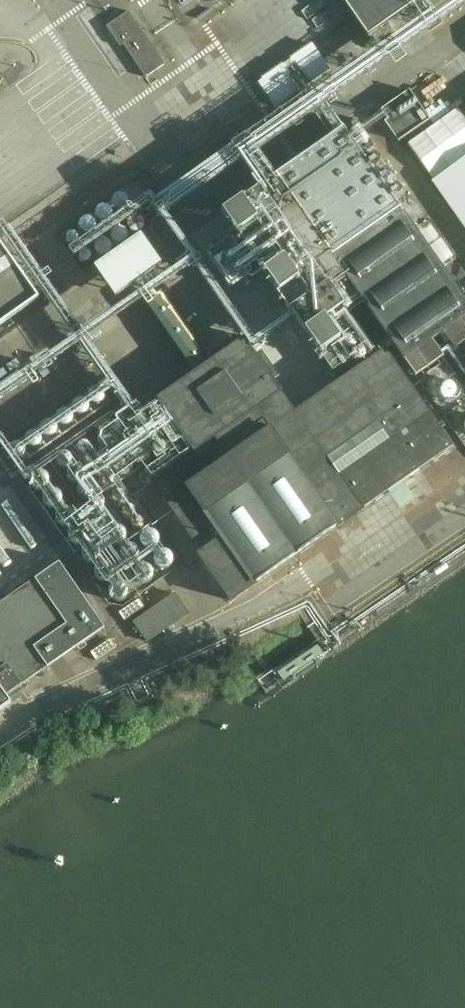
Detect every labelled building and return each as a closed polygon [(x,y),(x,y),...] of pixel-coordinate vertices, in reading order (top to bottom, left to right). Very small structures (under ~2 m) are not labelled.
[(367,37),(420,0),(342,0),(367,37)] [(119,47),(124,44),(146,77),(165,64),(129,11),(119,18),(106,26),(119,47)] [(312,44),(257,83),(275,107),(329,69),(312,44)] [(384,123),(397,142),(428,120),(409,90),(381,110),(388,120),(384,123)] [(464,156),(464,120),(457,108),(408,144),(433,179),(464,156)] [(338,340),(339,339),(325,318),(343,305),(328,284),(342,274),(415,377),(444,356),(433,340),(443,333),(454,349),(464,341),(464,302),(440,267),(454,257),(427,218),(413,228),(362,156),(374,147),(355,120),(221,214),(289,310),(290,310),(320,353),(332,371),(351,359),(338,340)] [(112,202),(112,204),(113,206),(114,208),(116,209),(118,210),(120,211),(123,211),(125,210),(127,209),(128,207),(129,205),(130,202),(129,200),(129,198),(127,196),(125,195),(123,194),(121,193),(119,193),(117,194),(115,196),(113,197),(112,199),(112,202)] [(95,212),(95,214),(95,216),(97,218),(99,220),(101,221),(103,221),(105,221),(107,220),(109,219),(111,217),(112,215),(112,213),(112,210),(111,208),(110,206),(108,205),(106,204),(104,203),(101,204),(99,204),(97,206),(96,207),(95,210),(95,212)] [(456,219),(464,231),(464,212),(456,219)] [(128,224),(128,226),(129,228),(130,230),(132,232),(134,233),(137,233),(139,233),(141,232),(143,231),(144,229),(145,227),(146,225),(146,222),(145,220),(143,218),(142,217),(140,216),(137,215),(135,216),(133,216),(131,218),(129,219),(128,221),(128,224)] [(79,225),(79,228),(80,230),(81,232),(83,233),(85,234),(87,234),(90,234),(92,233),(94,232),(95,230),(96,228),(97,226),(96,224),(96,222),(94,220),(93,218),(90,217),(88,217),(86,217),(84,218),(82,219),(80,221),(79,223),(79,225)] [(111,235),(112,238),(112,240),(114,242),(115,243),(117,244),(120,245),(122,244),(124,244),(126,242),(128,241),(129,238),(129,236),(129,234),(128,232),(127,230),(125,228),(123,227),(121,227),(118,227),(116,228),(114,229),(113,231),(112,233),(111,235)] [(65,237),(65,239),(66,241),(67,242),(68,243),(70,244),(72,244),(73,244),(75,244),(76,243),(77,241),(78,240),(78,238),(78,236),(78,235),(77,233),(75,232),(74,231),(72,231),(70,231),(69,232),(67,233),(66,234),(66,236),(65,237)] [(140,234),(94,267),(115,297),(162,265),(140,234)] [(94,247),(94,249),(95,251),(97,253),(98,255),(100,256),(103,256),(105,256),(107,255),(109,254),(110,252),(111,250),(112,248),(112,245),(111,243),(110,241),(108,240),(106,239),(103,238),(101,239),(99,239),(97,241),(96,242),(95,245),(94,247)] [(253,282),(225,241),(206,254),(234,296),(253,282)] [(39,299),(0,243),(0,326),(39,299)] [(79,256),(79,258),(80,260),(81,261),(82,262),(83,263),(85,263),(87,263),(89,262),(90,261),(91,260),(92,259),(92,257),(92,255),(91,253),(90,252),(89,251),(87,250),(86,250),(84,250),(82,251),(81,252),(80,253),(79,255),(79,256)] [(147,305),(194,372),(156,399),(194,453),(214,439),(226,457),(184,487),(164,500),(200,552),(196,554),(230,604),(254,587),(253,586),(340,526),(340,527),(364,510),(363,509),(452,447),(385,349),(295,412),(281,392),(282,391),(244,337),(206,364),(159,297),(147,305)] [(443,392),(443,395),(444,397),(445,399),(447,401),(450,402),(452,402),(455,402),(457,401),(459,400),(461,398),(462,395),(463,393),(462,390),(462,388),(460,386),(458,384),(456,383),(453,383),(451,383),(448,384),(446,385),(444,387),(443,390),(443,392)] [(89,395),(90,397),(90,399),(92,401),(93,403),(96,404),(98,404),(100,404),(102,403),(104,402),(106,400),(107,398),(107,396),(107,393),(106,391),(105,389),(103,388),(101,387),(99,386),(96,387),(94,387),(92,389),(91,390),(90,392),(89,395)] [(74,407),(74,409),(75,411),(76,413),(78,414),(80,415),(82,416),(85,416),(87,415),(89,413),(90,412),(91,410),(92,407),(91,405),(91,403),(89,401),(88,400),(86,399),(83,398),(81,398),(79,399),(77,400),(75,402),(74,404),(74,407)] [(57,417),(58,419),(58,422),(60,423),(62,425),(64,426),(66,426),(68,426),(70,425),(72,424),(74,422),(75,420),(75,418),(75,416),(74,413),(73,412),(71,410),(69,409),(67,409),(64,409),(62,410),(60,411),(59,413),(58,415),(57,417)] [(42,429),(42,431),(43,434),(45,435),(46,437),(48,438),(51,438),(53,438),(55,437),(57,436),(59,434),(59,432),(60,430),(60,428),(59,425),(58,424),(56,422),(54,421),(51,421),(49,421),(47,422),(45,423),(44,425),(43,427),(42,429)] [(26,439),(27,442),(27,444),(29,446),(30,447),(33,448),(35,449),(37,448),(39,448),(41,446),(43,445),(44,442),(44,440),(44,438),(43,436),(42,434),(40,432),(38,431),(36,431),(33,431),(31,432),(29,433),(28,435),(27,437),(26,439)] [(10,452),(11,454),(11,456),(13,458),(14,460),(16,461),(19,461),(21,461),(23,460),(25,459),(27,457),(28,455),(28,453),(28,450),(27,448),(26,446),(24,445),(22,444),(20,444),(17,444),(15,444),(13,446),(12,448),(11,450),(10,452)] [(59,464),(59,466),(60,467),(61,469),(62,470),(64,471),(66,471),(67,471),(69,470),(71,469),(72,468),(72,466),(73,464),(73,463),(72,461),(71,459),(70,458),(68,458),(66,457),(64,457),(63,458),(61,459),(60,460),(59,462),(59,464)] [(68,477),(68,479),(69,481),(70,482),(71,483),(73,484),(75,484),(77,484),(78,484),(80,483),(81,481),(82,480),(82,478),(82,476),(81,474),(80,473),(79,472),(77,471),(75,471),(74,471),(72,471),(70,472),(69,474),(69,475),(68,477)] [(33,485),(33,487),(34,489),(35,491),(37,493),(39,494),(41,494),(44,494),(46,493),(48,492),(49,490),(50,488),(50,486),(50,483),(49,481),(48,479),(46,478),(44,477),(42,477),(40,477),(38,478),(36,479),(34,481),(33,483),(33,485)] [(78,492),(78,494),(78,496),(79,497),(81,498),(82,499),(84,499),(86,499),(88,498),(89,497),(90,496),(91,494),(91,493),(91,491),(91,489),(90,488),(88,486),(87,486),(85,485),(83,486),(81,486),(80,487),(79,489),(78,490),(78,492)] [(45,501),(45,504),(46,506),(47,508),(49,509),(51,510),(53,510),(55,510),(57,509),(59,508),(61,506),(62,504),(62,502),(62,500),(61,498),(60,496),(58,494),(56,493),(54,493),(52,493),(49,494),(48,495),(46,497),(45,499),(45,501)] [(57,520),(58,522),(58,524),(60,526),(62,527),(64,528),(66,529),(68,529),(70,528),(72,526),(74,525),(75,523),(75,520),(75,518),(74,516),(73,514),(71,513),(69,512),(67,511),(64,511),(62,512),(60,514),(59,515),(58,517),(57,520)] [(72,537),(72,540),(72,542),(74,544),(76,545),(78,546),(80,547),(82,546),(84,546),(86,544),(88,543),(89,541),(89,538),(89,536),(88,534),(87,532),(85,531),(83,530),(81,529),(78,529),(76,530),(74,531),(73,533),(72,535),(72,537)] [(106,537),(106,539),(107,542),(108,543),(110,545),(112,546),(114,546),(116,546),(119,545),(120,544),(122,542),(123,540),(123,538),(123,536),(122,534),(121,532),(119,530),(117,529),(115,529),(113,529),(110,530),(109,531),(107,533),(106,535),(106,537)] [(143,541),(143,544),(144,546),(146,549),(148,550),(150,551),(153,552),(155,552),(158,551),(160,549),(161,547),(162,545),(163,542),(163,540),(162,537),(160,535),(158,534),(156,533),(153,532),(151,532),(148,533),(146,535),(145,537),(144,539),(143,541)] [(84,555),(85,558),(85,560),(87,562),(88,563),(90,564),(93,565),(95,564),(97,564),(99,562),(100,561),(101,558),(102,556),(102,554),(101,552),(99,550),(98,548),(96,548),(93,547),(91,547),(89,548),(87,549),(86,551),(85,553),(84,555)] [(118,556),(118,558),(119,560),(120,562),(122,564),(124,565),(126,565),(128,565),(131,564),(132,563),(134,561),(135,559),(135,557),(135,554),(134,552),(133,550),(131,549),(129,548),(127,548),(125,548),(123,549),(121,550),(119,552),(118,554),(118,556)] [(156,562),(157,564),(157,567),(159,569),(161,570),(163,571),(166,572),(168,572),(171,571),(173,569),(175,567),(176,565),(176,563),(176,560),(175,558),(173,555),(171,554),(169,553),(167,552),(164,553),(162,553),(160,555),(158,557),(157,559),(156,562)] [(11,703),(6,696),(21,686),(21,685),(47,667),(104,627),(59,562),(0,603),(0,710),(11,703)] [(96,574),(97,577),(97,579),(99,581),(100,582),(102,583),(105,583),(107,583),(109,582),(111,581),(112,579),(113,577),(114,575),(114,573),(113,571),(112,569),(110,567),(108,566),(105,566),(103,566),(101,567),(99,568),(98,570),(97,572),(96,574)] [(134,575),(134,578),(135,580),(136,582),(138,583),(140,584),(142,584),(144,584),(146,583),(148,582),(150,580),(151,578),(151,576),(151,574),(150,572),(149,570),(147,568),(145,567),(143,567),(141,567),(138,568),(137,569),(135,571),(134,573),(134,575)] [(112,594),(112,596),(113,598),(114,600),(116,601),(118,602),(121,603),(123,602),(125,602),(127,600),(128,599),(129,597),(130,594),(129,592),(129,590),(127,588),(126,587),(124,586),(121,585),(119,585),(117,586),(115,587),(114,589),(113,591),(112,594)] [(133,622),(148,642),(189,613),(175,593),(133,622)]
